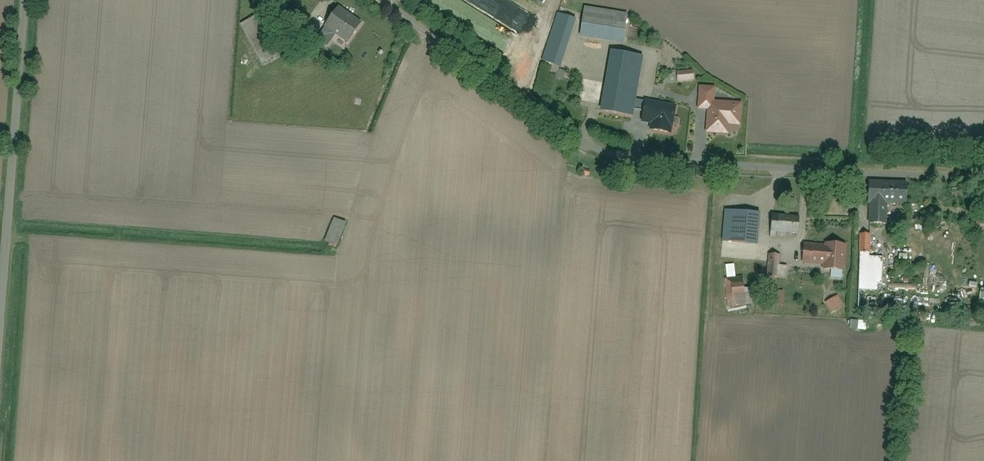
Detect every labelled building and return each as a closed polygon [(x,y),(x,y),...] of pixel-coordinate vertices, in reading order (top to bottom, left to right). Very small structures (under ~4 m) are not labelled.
[(255,10),(268,3),(267,0),(250,0),(255,10)] [(360,24),(339,8),(318,38),(328,45),(337,33),(348,41),(360,24)] [(585,9),(579,39),(624,48),(630,19),(585,9)] [(252,14),(237,23),(261,64),(276,55),(274,53),(252,14)] [(576,23),(560,18),(546,61),(562,66),(576,23)] [(642,56),(612,51),(601,111),(632,117),(633,109),(644,111),(646,102),(634,100),(642,56)] [(679,81),(694,80),(693,71),(678,73),(679,81)] [(644,111),(642,121),(653,122),(652,129),(671,133),(676,108),(646,102),(644,111)] [(738,124),(740,105),(710,102),(708,131),(727,132),(727,123),(738,124)] [(908,183),(870,181),(867,226),(883,227),(883,208),(907,209),(908,183)] [(763,244),(765,218),(732,216),(730,242),(763,244)] [(808,220),(775,218),(774,234),(807,236),(808,220)] [(347,229),(333,223),(325,243),(339,248),(347,229)] [(859,239),(859,260),(859,283),(883,284),(883,261),(869,261),(869,240),(859,239)] [(842,271),(845,245),(827,244),(827,246),(804,244),(802,262),(825,265),(825,269),(842,271)] [(780,258),(760,256),(758,278),(784,280),(784,268),(779,268),(780,258)] [(732,291),(733,305),(759,304),(759,290),(732,291)] [(836,299),(824,307),(829,314),(841,306),(836,299)]
